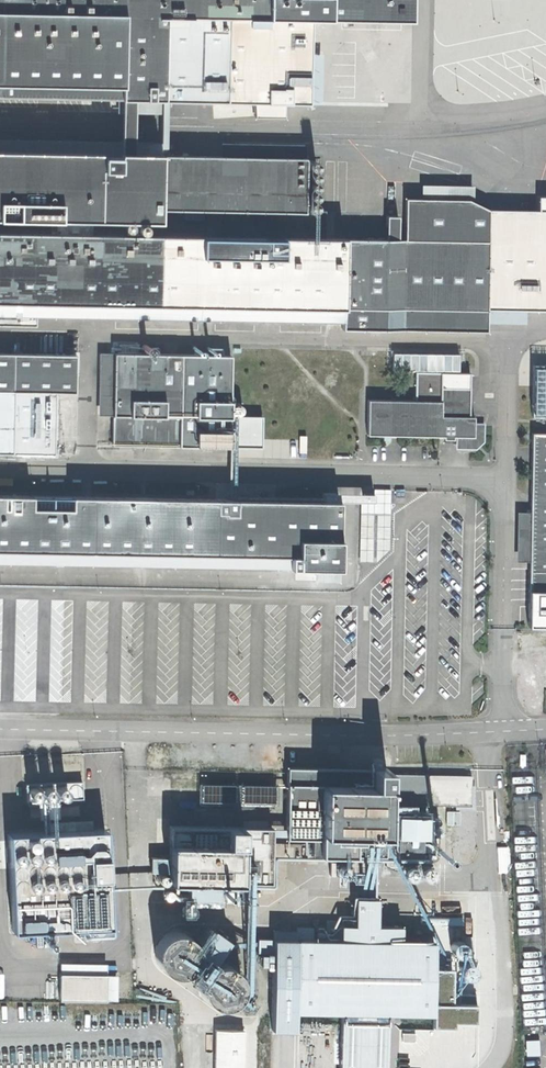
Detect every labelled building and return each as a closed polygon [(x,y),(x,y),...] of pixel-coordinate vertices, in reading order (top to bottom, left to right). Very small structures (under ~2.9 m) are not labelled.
[(120,97),(118,153),(132,153),(133,98),(257,100),(257,114),(291,115),(291,99),(308,100),(310,18),(408,19),(409,0),(0,0),(0,95),(120,97)] [(0,151),(0,217),(157,219),(157,208),(158,156),(158,153),(132,153),(118,153),(0,151)] [(319,158),(158,156),(157,208),(218,209),(218,235),(324,237),(324,210),(318,210),(319,158)] [(487,209),(467,200),(405,199),(404,240),(487,241),(487,209)] [(486,307),(545,307),(545,210),(487,209),(487,241),(486,307)] [(385,215),(385,239),(397,239),(397,215),(385,215)] [(340,321),(341,328),(485,330),(486,307),(487,241),(404,240),(397,239),(385,239),(324,237),(218,235),(0,232),(0,315),(340,321)] [(542,343),(532,343),(532,351),(543,351),(542,343)] [(0,353),(0,390),(11,390),(73,391),(74,354),(0,353)] [(229,402),(230,355),(113,353),(111,444),(228,446),(229,415),(229,402)] [(532,365),(531,416),(545,416),(545,365),(532,365)] [(461,444),(474,444),(479,439),(480,425),(473,425),(473,415),(468,415),(469,387),(439,387),(439,400),(366,399),(366,434),(442,435),(442,439),(452,439),(452,436),(461,436),(461,444)] [(10,452),(11,390),(0,390),(0,452),(10,452)] [(229,402),(229,415),(243,415),(243,402),(229,402)] [(530,432),(527,625),(545,626),(545,432),(530,432)] [(0,495),(0,561),(337,566),(338,501),(332,501),(333,492),(321,492),(321,500),(0,495)] [(375,562),(389,548),(389,513),(359,513),(358,562),(375,562)] [(286,766),(285,837),(311,837),(311,854),(384,855),(384,827),(384,813),(385,804),(470,805),(471,775),(393,773),(393,776),(385,776),(385,767),(379,766),(379,757),(370,757),(370,767),(286,766)] [(25,783),(25,801),(37,800),(57,799),(82,798),(81,780),(25,783)] [(273,784),(201,783),(201,800),(273,801),(273,784)] [(198,798),(198,785),(173,785),(173,798),(198,798)] [(57,799),(37,800),(38,818),(58,817),(57,799)] [(422,836),(425,836),(425,815),(396,815),(396,836),(397,836),(397,862),(422,862),(422,836)] [(45,830),(92,828),(91,818),(45,821),(45,830)] [(434,824),(432,825),(430,827),(430,829),(431,832),(433,833),(436,833),(438,832),(439,829),(438,827),(437,825),(434,824)] [(168,871),(168,880),(270,882),(271,826),(266,826),(242,826),(168,825),(168,857),(150,857),(149,871),(168,871)] [(6,832),(11,930),(108,925),(103,828),(92,828),(45,830),(6,832)] [(416,865),(403,865),(403,878),(416,878),(416,865)] [(433,865),(420,865),(420,878),(433,878),(433,865)] [(162,872),(160,873),(158,874),(157,876),(157,878),(158,880),(160,882),(162,882),(164,881),(166,879),(166,877),(166,875),(164,873),(162,872)] [(217,897),(217,884),(186,884),(186,897),(217,897)] [(170,887),(161,887),(161,896),(170,896),(170,887)] [(295,926),(295,930),(272,929),(272,938),(256,938),(256,951),(271,952),(270,1028),(294,1029),(294,1011),(340,1011),(339,1067),(385,1067),(386,1011),(432,1012),(433,941),(399,940),(399,925),(375,925),(376,897),(354,897),(354,924),(340,924),(340,925),(339,925),(339,924),(336,924),(336,920),(326,919),(325,939),(312,939),(312,926),(295,926)] [(189,900),(179,900),(179,914),(190,914),(189,900)] [(211,928),(196,949),(212,960),(227,940),(211,928)] [(181,972),(188,969),(193,964),(196,957),(196,950),(195,943),(191,938),(185,933),(178,931),(170,931),(163,934),(157,940),(154,947),(154,954),(156,961),(160,967),(167,971),(174,973),(181,972)] [(453,941),(452,1025),(481,1026),(482,942),(453,941)] [(270,964),(270,954),(259,953),(259,964),(270,964)] [(59,973),(106,974),(106,962),(59,962),(59,973)] [(225,1004),(231,1001),(236,996),(239,989),(240,982),(238,975),(235,969),(229,965),(222,963),(214,963),(207,966),(201,972),(198,979),(197,986),(200,993),(204,999),(210,1003),(218,1005),(225,1004)] [(59,973),(58,999),(105,1000),(105,999),(106,974),(59,973)] [(117,974),(106,974),(105,999),(116,999),(117,974)]
